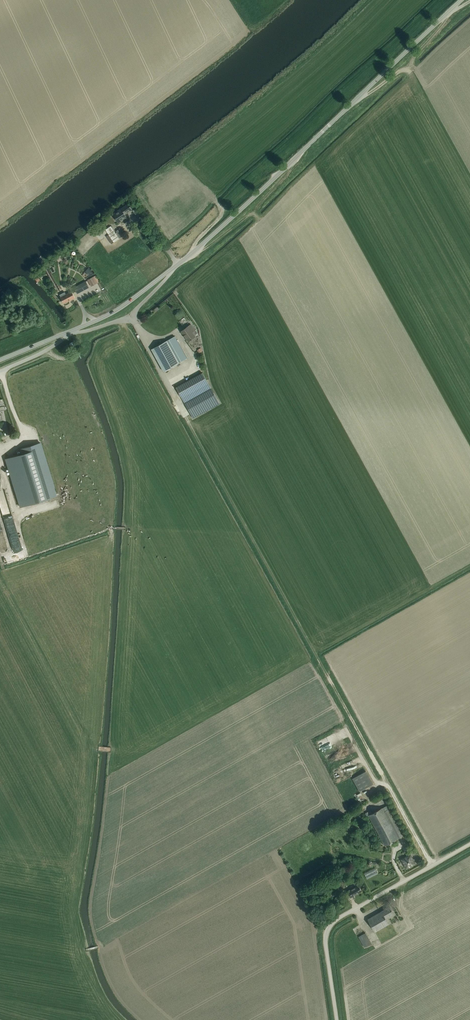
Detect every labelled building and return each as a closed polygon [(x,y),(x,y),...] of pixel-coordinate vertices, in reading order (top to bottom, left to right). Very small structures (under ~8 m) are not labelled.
[(155,204),(160,199),(157,196),(159,194),(155,191),(149,198),(155,204)] [(132,209),(129,205),(128,203),(113,214),(118,222),(127,217),(125,214),(132,209)] [(111,226),(105,229),(109,234),(106,236),(111,243),(120,238),(117,232),(115,233),(111,226)] [(97,282),(94,276),(88,280),(91,286),(97,282)] [(85,281),(73,287),(77,293),(89,287),(85,281)] [(71,291),(60,297),(63,303),(75,297),(71,291)] [(181,331),(184,335),(188,341),(195,336),(192,332),(195,330),(192,326),(191,324),(188,326),(181,331)] [(187,358),(175,336),(151,349),(163,371),(187,358)] [(202,373),(176,387),(185,403),(211,388),(202,373)] [(219,403),(211,388),(185,403),(193,418),(219,403)] [(57,496),(41,442),(19,448),(20,453),(5,458),(19,507),(57,496)] [(10,523),(13,534),(21,533),(19,521),(10,523)] [(332,763),(338,761),(335,754),(333,751),(330,753),(331,755),(329,756),(332,763)] [(362,788),(377,782),(371,769),(356,775),(362,788)] [(386,805),(382,808),(368,815),(385,845),(402,836),(386,805)] [(402,859),(406,867),(414,863),(410,855),(402,859)] [(345,884),(342,877),(337,880),(341,887),(345,884)] [(351,889),(347,891),(351,897),(354,895),(362,890),(359,886),(358,885),(356,881),(354,882),(356,886),(351,889)] [(375,931),(389,923),(386,918),(394,913),(390,906),(367,919),(375,931)] [(370,930),(362,934),(367,945),(375,942),(370,930)]
